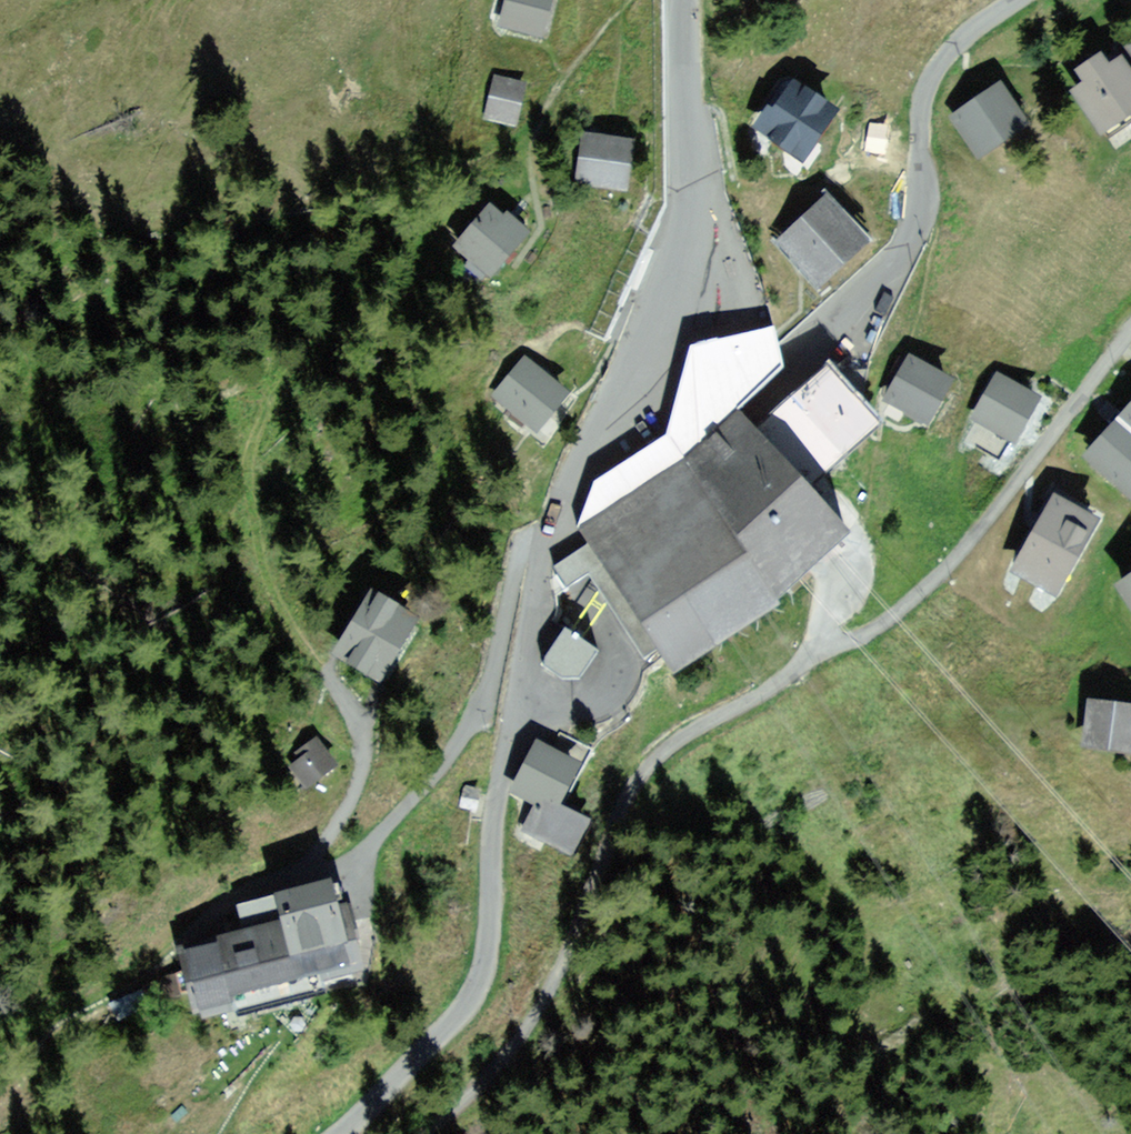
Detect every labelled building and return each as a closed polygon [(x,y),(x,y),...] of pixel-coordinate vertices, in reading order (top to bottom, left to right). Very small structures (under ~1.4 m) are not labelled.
[(505,21),(538,30),(546,0),(510,0),(505,21)] [(1122,46),(1130,59),(1130,40),(1122,46)] [(1080,94),(1109,137),(1130,123),(1130,118),(1126,110),(1130,106),(1130,83),(1120,67),(1109,74),(1100,60),(1080,74),(1090,87),(1080,94)] [(523,86),(496,80),(487,115),(514,122),(523,86)] [(829,113),(795,89),(763,135),(784,149),(787,145),(801,154),(829,113)] [(999,91),(958,119),(980,151),(1021,124),(999,91)] [(626,145),(587,140),(581,179),(621,185),(626,145)] [(501,223),(482,206),(454,240),(472,255),(464,265),(482,279),(502,256),(508,262),(514,254),(508,249),(519,237),(507,227),(514,221),(507,216),(501,223)] [(859,243),(825,206),(786,242),(820,279),(859,243)] [(577,528),(588,543),(553,567),(567,588),(589,573),(595,581),(644,656),(657,648),(667,664),(772,597),(846,531),(748,422),(738,410),(784,365),(778,344),(776,334),(774,327),(689,346),(670,419),(666,435),(594,481),(577,528)] [(563,393),(522,359),(495,392),(535,426),(563,393)] [(829,362),(757,426),(811,484),(882,420),(862,399),(829,362)] [(946,382),(912,363),(883,413),(898,421),(906,407),(926,417),(946,382)] [(1001,376),(993,371),(978,398),(987,403),(964,440),(998,459),(1033,401),(998,380),(1001,376)] [(1128,417),(1125,414),(1113,427),(1116,430),(1093,456),(1108,470),(1106,473),(1117,483),(1119,480),(1125,485),(1124,489),(1130,495),(1130,414),(1128,417)] [(1091,522),(1057,503),(1020,570),(1053,588),(1091,522)] [(408,620),(373,598),(342,651),(377,673),(408,620)] [(1092,706),(1089,742),(1130,748),(1130,710),(1092,706)] [(584,744),(560,731),(548,754),(539,748),(529,767),(524,763),(515,781),(520,783),(515,791),(539,803),(526,830),(520,840),(534,846),(539,837),(567,850),(584,817),(554,802),(584,744)] [(295,756),(300,761),(293,766),(307,786),(334,764),(316,740),(295,756)] [(461,806),(456,806),(454,841),(467,845),(471,810),(477,790),(466,788),(461,806)] [(216,945),(186,952),(202,1016),(209,1014),(207,1008),(211,1007),(211,1006),(232,1000),(231,996),(350,965),(351,970),(354,969),(346,937),(356,934),(353,924),(352,924),(348,907),(336,909),(329,883),(238,907),(247,937),(218,944),(217,940),(215,941),(216,945)]
